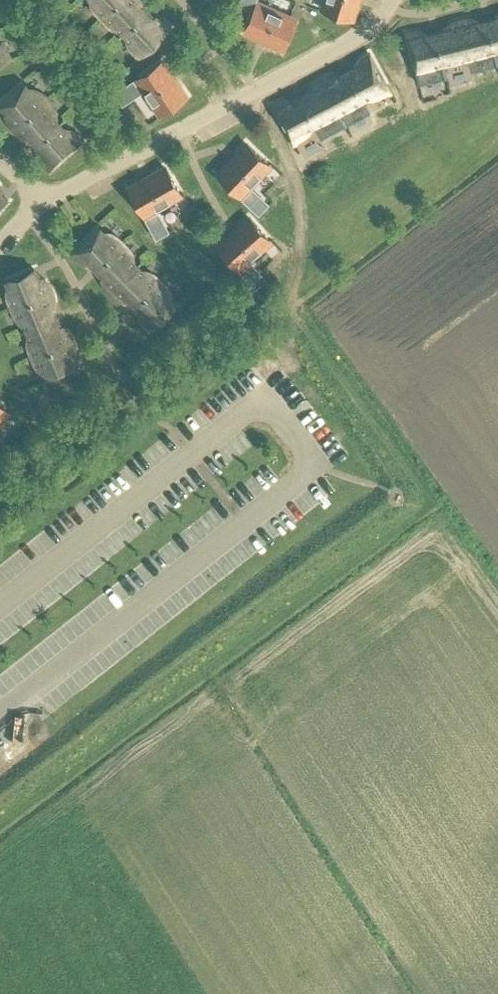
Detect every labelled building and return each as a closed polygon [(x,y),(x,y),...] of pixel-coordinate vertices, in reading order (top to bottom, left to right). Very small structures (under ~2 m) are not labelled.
[(105,14),(99,19),(100,20),(106,15),(123,33),(118,38),(118,39),(124,34),(142,54),(164,34),(155,24),(158,20),(157,17),(155,14),(153,11),(151,9),(149,6),(146,4),(143,2),(140,0),(136,4),(133,0),(92,0),(105,14)] [(323,8),(351,18),(357,0),(326,0),(323,8)] [(246,31),(285,47),(296,20),(257,3),(246,31)] [(489,21),(488,16),(486,17),(487,21),(475,24),(474,19),(470,19),(467,19),(464,19),(460,20),(457,21),(454,22),(451,24),(448,25),(449,30),(437,33),(436,29),(434,29),(435,33),(423,36),(422,32),(418,31),(413,31),(409,32),(408,32),(418,76),(419,75),(418,68),(442,62),(444,70),(445,69),(443,62),(468,56),(470,63),(471,63),(469,56),(494,50),(496,57),(497,57),(495,50),(497,49),(497,18),(489,21)] [(11,58),(10,57),(3,60),(0,51),(0,62),(11,58)] [(361,60),(358,63),(361,67),(349,73),(347,69),(346,70),(348,73),(337,79),(335,75),(332,76),(328,77),(325,78),(322,79),(319,81),(316,83),(313,85),(311,88),(313,92),(302,98),(300,94),(299,95),(301,98),(290,104),(288,100),(283,101),(279,102),(275,104),(274,104),(295,144),(296,143),(293,137),(315,125),(319,131),(320,131),(316,124),(339,112),(342,119),(343,118),(340,112),(362,100),(366,106),(367,106),(363,99),(386,87),(389,94),(391,93),(370,54),(368,54),(365,57),(361,60)] [(137,77),(161,112),(186,96),(162,61),(137,77)] [(47,163),(50,167),(50,168),(84,139),(83,138),(78,143),(61,123),(67,119),(66,118),(60,122),(44,103),(49,98),(49,97),(43,102),(25,82),(3,101),(12,112),(8,115),(10,118),(11,122),(13,124),(15,127),(18,130),(20,132),(23,134),(26,136),(30,133),(38,142),(35,145),(35,146),(39,143),(47,152),(43,156),(45,160),(47,163)] [(241,194),(270,163),(248,143),(219,174),(241,194)] [(144,213),(181,192),(166,166),(130,187),(144,213)] [(238,267),(270,240),(251,217),(219,245),(238,267)] [(148,324),(151,328),(151,329),(178,302),(159,283),(164,278),(163,277),(158,282),(121,246),(126,240),(125,239),(120,245),(101,226),(75,252),(76,253),(79,256),(83,258),(87,261),(90,257),(99,266),(96,269),(97,270),(100,267),(109,276),(105,279),(107,282),(109,285),(111,288),(113,290),(116,293),(119,295),(122,297),(125,298),(128,295),(137,304),(134,307),(135,308),(138,305),(147,313),(143,317),(145,321),(148,324)] [(45,281),(43,278),(39,280),(33,267),(6,279),(16,303),(9,306),(10,307),(16,305),(26,328),(19,331),(20,332),(27,329),(36,353),(29,356),(30,357),(37,354),(47,379),(75,367),(69,354),(74,353),(74,349),(73,346),(72,342),(71,339),(70,336),(68,333),(66,330),(64,328),(59,329),(54,318),(58,316),(58,315),(54,317),(49,305),(54,303),(53,300),(53,296),(52,293),(51,290),(49,287),(47,284),(45,281)]
